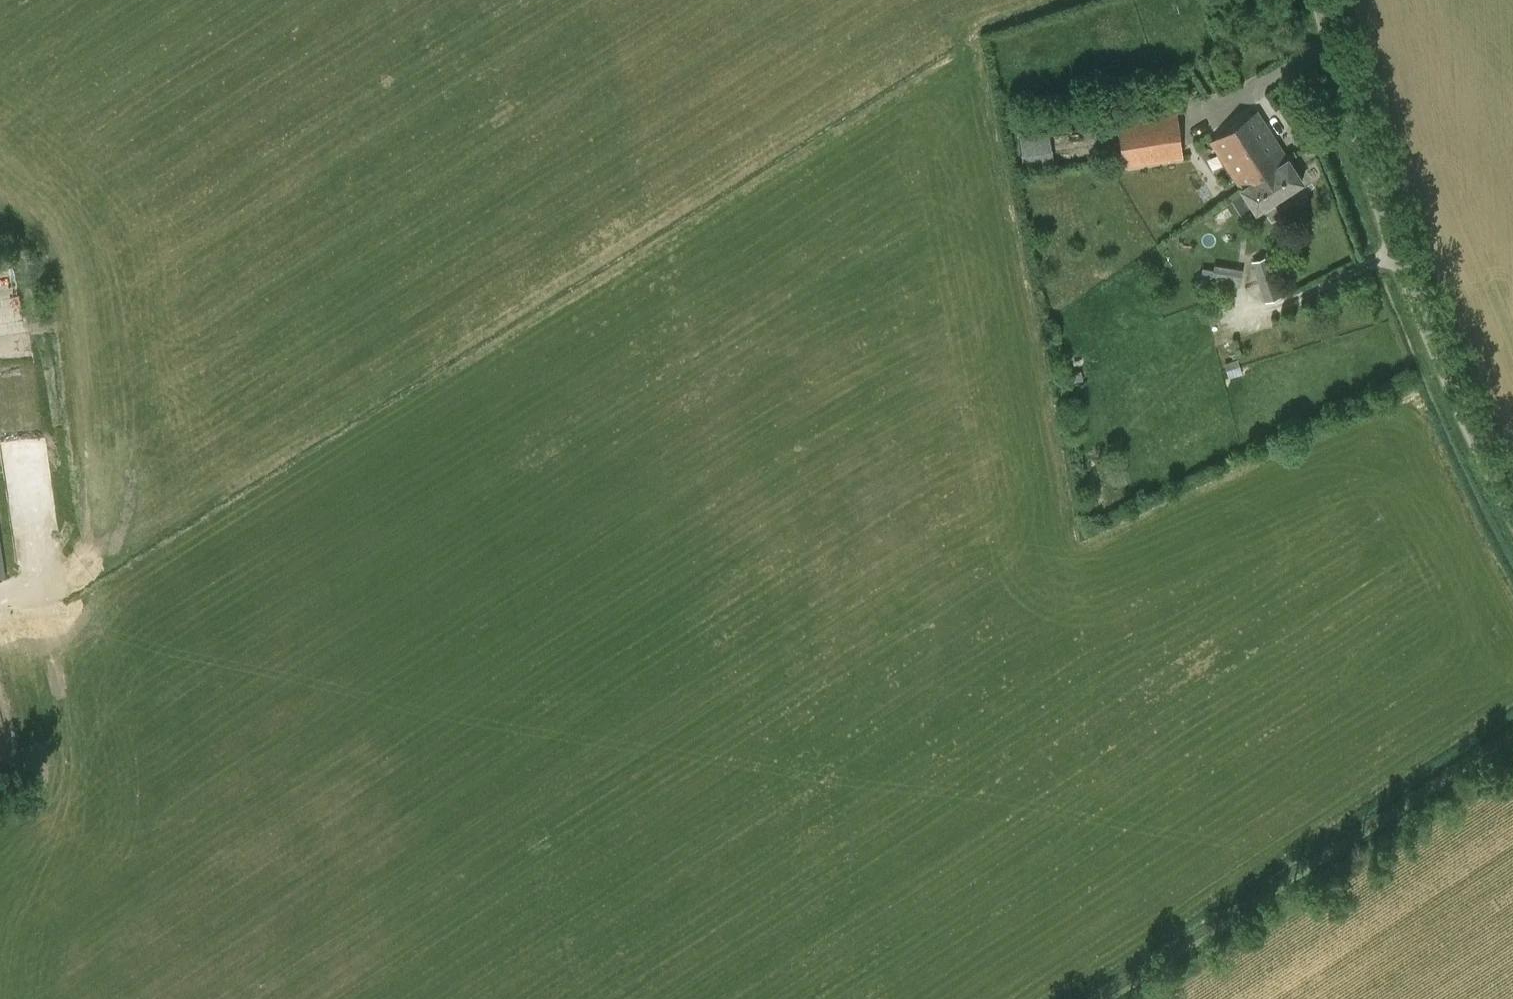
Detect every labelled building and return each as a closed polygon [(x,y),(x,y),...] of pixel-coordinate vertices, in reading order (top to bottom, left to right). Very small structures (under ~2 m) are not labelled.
[(1124,168),(1184,159),(1178,112),(1116,122),(1124,168)] [(1243,188),(1288,159),(1257,112),(1212,142),(1243,188)] [(1024,174),(1056,169),(1050,131),(1019,136),(1024,174)] [(1256,211),(1302,181),(1288,159),(1243,188),(1244,188),(1242,189),(1256,211)] [(1265,301),(1281,295),(1268,255),(1252,261),(1265,301)] [(1211,281),(1240,285),(1243,269),(1214,264),(1211,281)] [(1230,376),(1243,374),(1241,359),(1227,361),(1230,376)]
